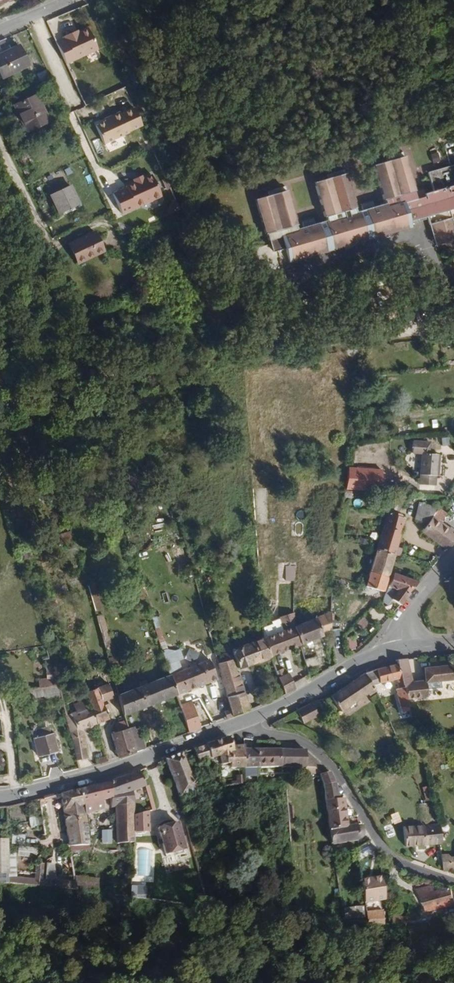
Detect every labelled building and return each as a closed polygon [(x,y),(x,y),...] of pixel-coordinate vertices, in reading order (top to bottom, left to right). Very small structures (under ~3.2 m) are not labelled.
[(95,53),(85,31),(76,35),(71,38),(70,36),(61,40),(63,43),(54,47),(59,57),(63,67),(95,53)] [(16,49),(6,52),(7,55),(0,58),(0,80),(24,69),(16,49)] [(48,82),(45,74),(34,78),(38,87),(48,82)] [(47,125),(34,98),(13,108),(17,117),(20,116),(28,134),(47,125)] [(126,136),(117,115),(108,119),(109,122),(102,125),(93,128),(100,147),(126,136)] [(451,211),(453,210),(453,165),(429,172),(435,190),(425,194),(426,197),(418,200),(415,193),(417,191),(406,156),(373,166),(384,202),(385,201),(386,204),(375,207),(373,202),(361,205),(362,211),(357,213),(356,210),(357,209),(346,173),(313,183),(324,219),(326,219),(326,222),(314,226),(313,220),(302,223),(303,229),(297,231),(297,226),(286,192),(253,202),(264,236),(267,236),(270,248),(246,254),(249,262),(254,261),(255,265),(270,274),(274,273),(275,276),(279,275),(280,279),(286,282),(282,266),(288,264),(289,267),(413,230),(410,221),(420,218),(427,216),(428,215),(437,246),(453,241),(453,221),(451,211)] [(118,217),(158,200),(149,178),(140,182),(131,186),(122,190),(123,191),(109,197),(118,217)] [(78,212),(69,192),(49,201),(58,221),(78,212)] [(101,260),(91,240),(66,251),(74,271),(101,260)] [(434,486),(435,455),(428,454),(428,443),(412,443),(411,454),(420,454),(420,485),(434,486)] [(357,486),(357,478),(345,477),(344,486),(357,486)] [(366,494),(366,488),(362,488),(361,486),(357,486),(344,486),(343,493),(350,494),(366,494)] [(429,518),(436,507),(416,501),(412,514),(429,518)] [(437,522),(444,512),(436,507),(429,518),(437,522)] [(396,551),(406,520),(403,519),(405,513),(398,511),(397,517),(387,515),(377,554),(394,559),(396,551)] [(437,522),(429,518),(412,514),(412,518),(425,522),(418,532),(444,553),(453,541),(453,534),(437,522)] [(73,540),(69,531),(56,536),(59,545),(73,540)] [(391,566),(394,559),(377,554),(371,575),(387,580),(391,566)] [(383,592),(387,580),(371,575),(367,589),(383,592)] [(400,608),(419,583),(395,576),(392,581),(385,596),(394,603),(400,608)] [(97,596),(93,581),(86,583),(90,598),(95,597),(97,596)] [(344,590),(345,585),(331,582),(331,588),(344,590)] [(394,603),(385,596),(384,599),(382,602),(389,609),(394,603)] [(99,608),(95,597),(90,598),(94,610),(99,608)] [(325,611),(322,600),(314,602),(316,614),(325,611)] [(322,629),(330,626),(329,622),(326,610),(325,611),(316,614),(294,622),(301,642),(323,633),(322,629)] [(175,658),(169,638),(166,637),(159,612),(152,614),(160,639),(172,673),(181,669),(177,658),(175,658)] [(112,647),(102,613),(95,614),(106,650),(112,647)] [(334,646),(342,645),(337,620),(329,622),(330,626),(334,646)] [(301,642),(294,622),(264,634),(271,655),(301,642)] [(355,639),(354,629),(346,630),(347,640),(355,639)] [(239,667),(271,655),(264,634),(244,641),(232,646),(236,658),(239,667)] [(320,659),(318,651),(306,655),(308,664),(320,659)] [(218,675),(212,656),(181,669),(172,673),(178,693),(190,687),(218,675)] [(252,709),(240,671),(235,672),(232,660),(220,664),(230,697),(236,715),(252,709)] [(312,676),(322,670),(317,663),(310,668),(312,676)] [(128,674),(125,664),(112,668),(115,678),(121,676),(128,674)] [(426,688),(440,687),(453,685),(453,679),(452,668),(422,672),(424,684),(414,686),(408,664),(395,666),(397,670),(401,683),(403,691),(407,705),(428,703),(427,695),(426,688)] [(297,686),(289,668),(277,673),(284,693),(297,686)] [(374,693),(401,683),(397,670),(368,680),(374,693)] [(178,693),(172,673),(150,681),(149,678),(136,683),(137,687),(120,694),(126,713),(178,693)] [(368,680),(367,678),(330,702),(339,716),(375,695),(374,693),(368,680)] [(109,700),(114,698),(110,684),(88,691),(91,701),(99,724),(111,719),(108,710),(111,709),(109,700)] [(56,696),(53,686),(38,689),(39,696),(43,699),(56,696)] [(194,699),(190,687),(178,693),(181,703),(194,699)] [(441,693),(440,687),(426,688),(427,695),(441,693)] [(39,696),(38,689),(24,692),(26,699),(39,696)] [(407,705),(403,691),(396,694),(402,715),(409,713),(407,705)] [(236,715),(230,697),(223,700),(228,717),(236,715)] [(204,726),(194,699),(181,703),(190,731),(204,726)] [(86,729),(99,724),(91,701),(71,707),(74,715),(64,719),(78,759),(94,754),(86,729)] [(313,702),(297,708),(302,722),(318,716),(313,702)] [(130,727),(128,720),(118,723),(120,730),(130,727)] [(137,750),(131,730),(130,727),(120,730),(115,732),(123,756),(137,750)] [(149,746),(142,727),(131,730),(137,750),(149,746)] [(60,753),(56,736),(36,741),(39,757),(60,753)] [(245,755),(245,752),(233,753),(230,746),(205,754),(210,766),(225,761),(227,769),(232,768),(233,774),(245,774),(245,755)] [(324,774),(298,752),(257,754),(258,773),(313,770),(321,776),(318,778),(320,780),(323,784),(326,804),(337,803),(337,802),(334,785),(333,785),(324,774)] [(210,766),(205,754),(193,757),(198,770),(210,766)] [(258,773),(257,754),(245,755),(245,774),(258,773)] [(193,787),(183,761),(166,767),(181,805),(211,794),(207,783),(193,787)] [(136,795),(145,791),(138,774),(112,786),(119,804),(136,795)] [(241,791),(238,785),(234,786),(232,780),(218,783),(222,792),(223,795),(241,791)] [(119,804),(112,786),(82,794),(84,808),(94,805),(96,814),(105,812),(104,803),(113,801),(114,814),(119,814),(120,833),(87,837),(89,850),(89,854),(119,853),(119,849),(135,849),(135,821),(136,795),(119,804)] [(84,808),(82,794),(61,800),(69,852),(89,850),(87,837),(84,808)] [(337,803),(326,804),(326,812),(343,811),(341,801),(337,802),(337,803)] [(347,830),(343,811),(326,812),(329,833),(347,830)] [(150,828),(148,820),(137,824),(139,831),(150,828)] [(442,844),(438,825),(402,831),(405,851),(438,845),(442,844)] [(183,843),(179,828),(160,834),(167,860),(169,859),(169,863),(186,858),(186,855),(186,854),(185,849),(183,843)] [(358,830),(358,828),(347,830),(329,833),(328,833),(331,847),(360,842),(360,841),(358,830)] [(36,856),(37,847),(18,846),(18,855),(36,856)] [(10,856),(0,857),(0,879),(10,880),(10,856)] [(453,866),(450,863),(449,858),(446,856),(440,856),(443,871),(450,870),(453,866)] [(52,888),(52,881),(38,879),(40,870),(32,872),(31,879),(17,878),(16,885),(52,888)] [(99,893),(99,882),(74,880),(74,883),(75,891),(99,893)] [(75,891),(74,883),(52,881),(52,888),(75,891)] [(389,904),(384,881),(364,885),(369,908),(389,904)] [(440,894),(438,887),(421,892),(431,910),(431,915),(453,908),(453,890),(440,894)] [(209,902),(206,892),(200,894),(203,904),(209,902)] [(370,914),(369,908),(344,910),(346,923),(372,926),(370,914)] [(391,928),(387,911),(370,914),(372,926),(391,928)] [(414,930),(415,923),(399,920),(398,929),(414,930)]
